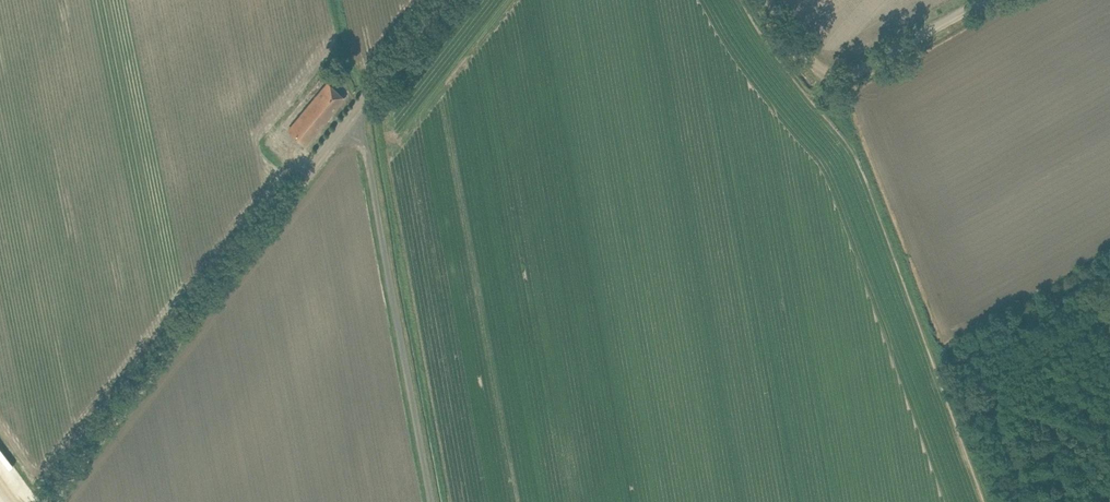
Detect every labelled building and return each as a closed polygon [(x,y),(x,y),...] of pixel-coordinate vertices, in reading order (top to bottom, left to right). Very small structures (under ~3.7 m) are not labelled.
[(344,98),(327,83),(310,104),(309,103),(288,128),(289,128),(288,130),(306,144),(344,98)] [(265,169),(273,156),(266,152),(258,165),(265,169)]
